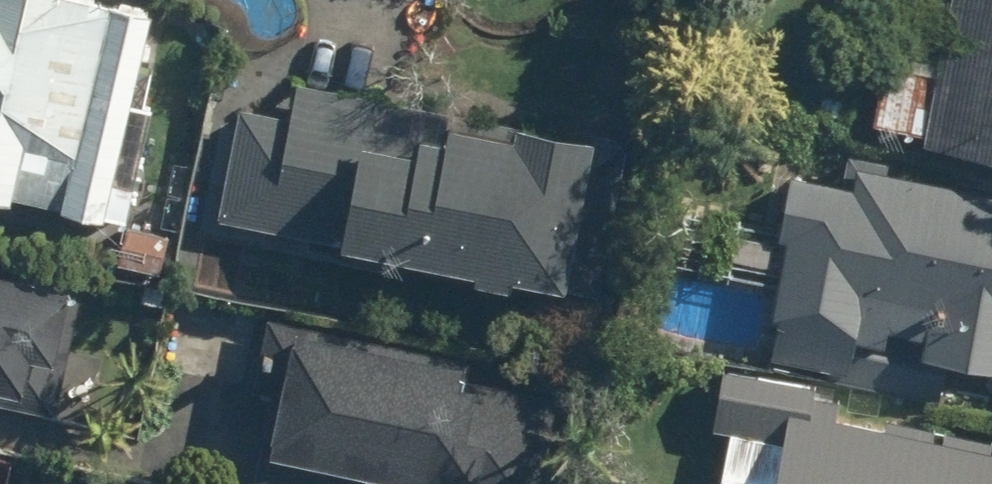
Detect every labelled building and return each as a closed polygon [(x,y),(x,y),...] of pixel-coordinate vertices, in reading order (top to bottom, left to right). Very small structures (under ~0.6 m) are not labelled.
[(129,226),(140,183),(125,179),(165,9),(124,0),(0,0),(0,196),(129,226)] [(874,128),(991,151),(991,0),(958,0),(958,2),(950,0),(920,0),(908,61),(888,57),(874,128)] [(242,102),(221,219),(482,267),(480,278),(521,286),(523,275),(572,284),(599,137),(517,122),(514,135),(455,124),(453,136),(422,130),(427,105),(300,82),(295,112),(242,102)] [(848,161),(845,180),(794,170),(782,240),(789,241),(775,321),(782,322),(776,359),(848,372),(846,381),(942,398),(949,356),(991,363),(991,187),(848,161)] [(62,416),(88,286),(0,269),(0,404),(62,416)] [(270,454),(426,483),(540,483),(555,405),(483,391),(490,356),(272,313),(261,369),(267,370),(261,397),(280,401),(270,454)] [(897,415),(894,426),(842,415),(846,394),(729,369),(718,427),(735,431),(724,483),(991,483),(991,435),(897,415)]
